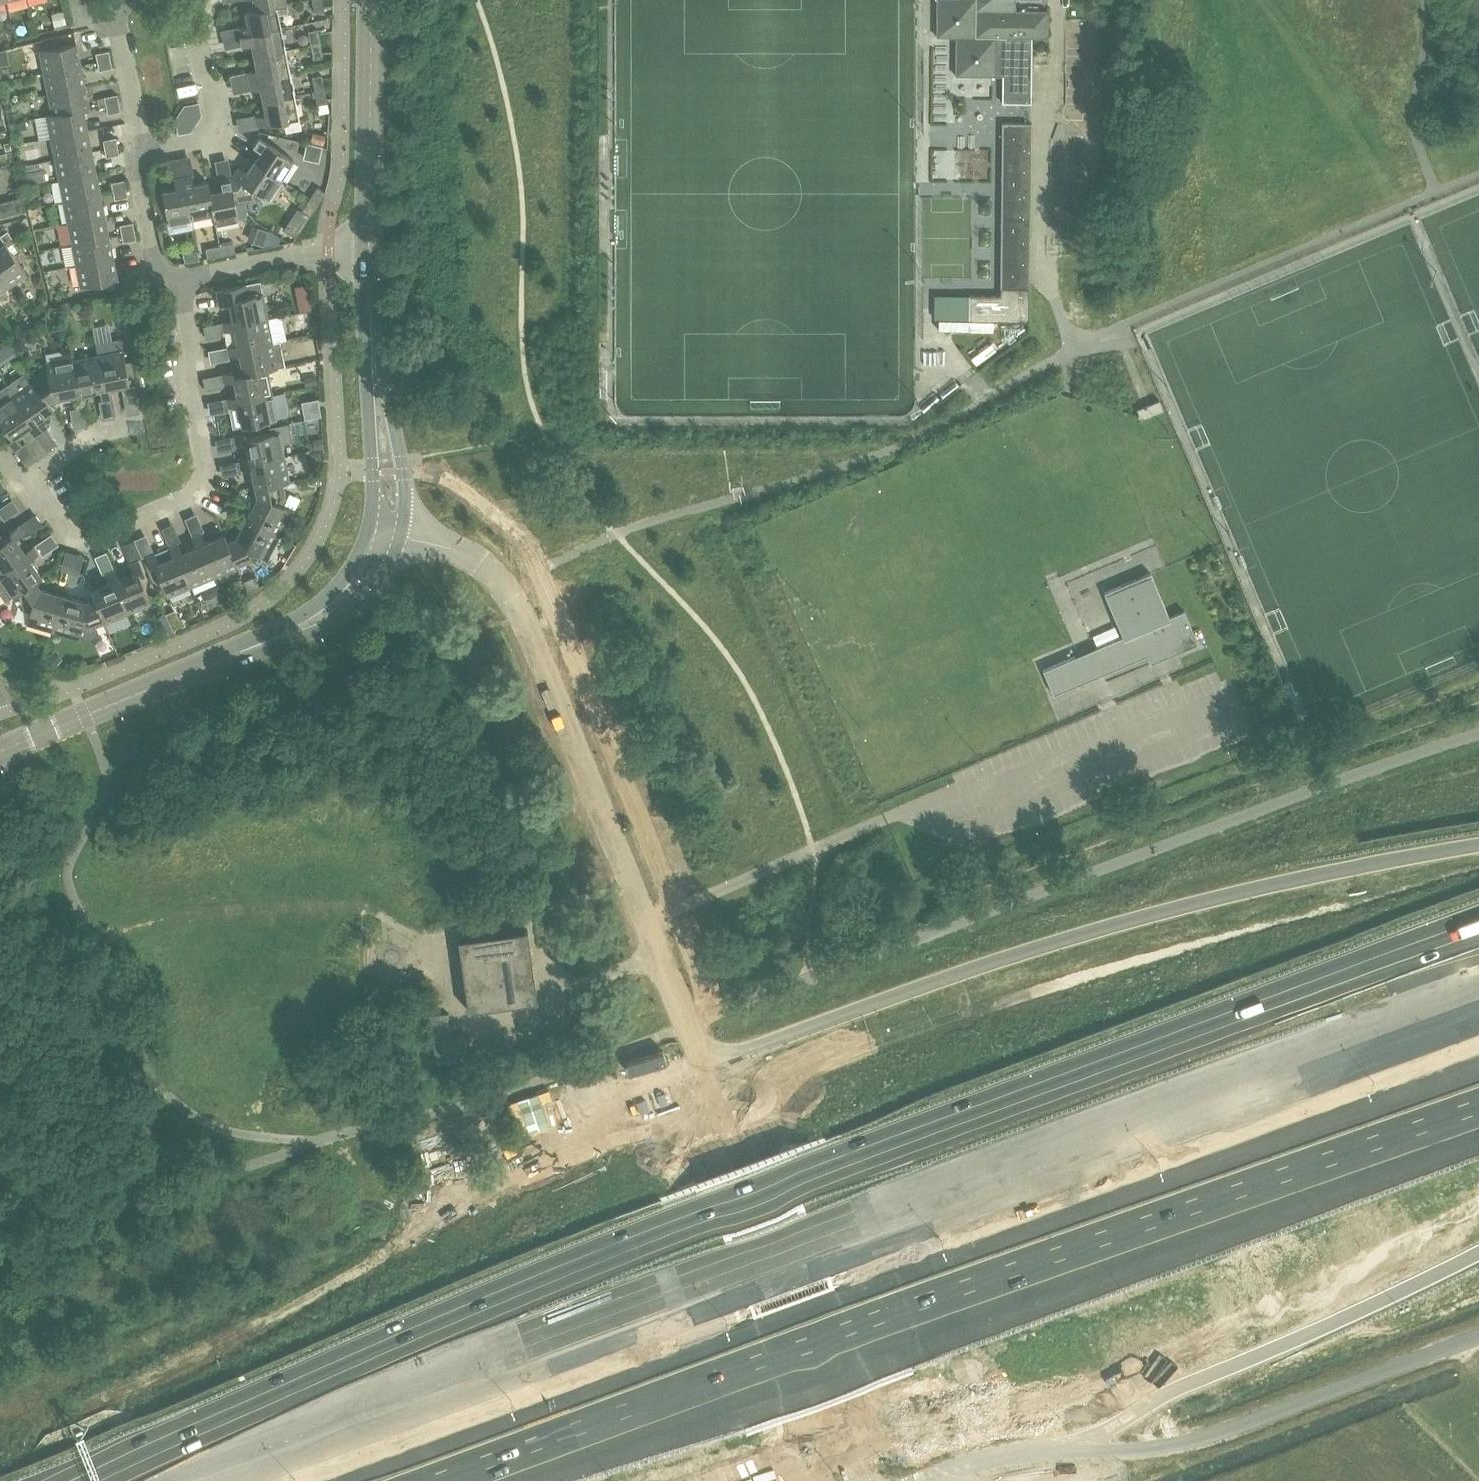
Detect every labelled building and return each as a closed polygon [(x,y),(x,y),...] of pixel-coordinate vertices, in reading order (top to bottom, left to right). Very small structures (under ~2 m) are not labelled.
[(255,9),(246,11),(246,12),(287,3),(287,0),(254,0),(255,9)] [(315,13),(325,11),(322,0),(313,0),(315,13)] [(1032,59),(1032,37),(1048,38),(1047,10),(1015,10),(976,9),(976,0),(937,0),(937,37),(956,37),(956,76),(993,76),(1003,76),(1003,103),(1031,103),(1032,59)] [(1016,0),(976,0),(976,9),(1015,10),(1016,0)] [(287,3),(246,12),(248,25),(238,27),(240,36),(282,28),(280,16),(290,14),(287,3)] [(63,14),(52,16),(55,28),(66,26),(63,14)] [(282,28),(240,36),(242,45),(252,43),(255,56),(286,50),(282,28)] [(311,45),(321,43),(318,29),(308,31),(311,45)] [(44,72),(81,64),(77,43),(40,50),(44,72)] [(321,43),(311,45),(314,59),(324,57),(321,43)] [(286,50),(255,56),(257,69),(247,71),(249,81),(291,72),(286,50)] [(98,62),(110,59),(109,51),(96,53),(98,62)] [(112,68),(110,59),(98,62),(99,70),(112,68)] [(85,86),(81,64),(44,72),(48,93),(85,86)] [(291,72),(249,81),(251,90),(261,88),(263,101),(295,95),(291,72)] [(313,77),(315,91),(325,89),(322,75),(313,77)] [(89,107),(85,86),(48,93),(52,114),(47,115),(47,116),(89,107)] [(328,103),(325,89),(315,91),(318,105),(328,103)] [(105,97),(106,105),(119,103),(117,94),(105,97)] [(258,126),(284,121),(286,132),(302,129),(300,118),(295,95),(263,101),(266,114),(256,116),(258,126)] [(184,105),(175,118),(178,134),(191,131),(202,114),(200,102),(184,105)] [(120,111),(119,103),(106,105),(108,113),(120,111)] [(89,109),(89,107),(47,116),(51,138),(88,130),(84,110),(89,109)] [(1001,296),(993,296),(970,296),(970,322),(1030,322),(1031,123),(1002,123),(1001,296)] [(51,138),(55,159),(92,152),(88,130),(51,138)] [(254,162),(281,180),(294,160),(259,137),(253,145),(261,151),(254,162)] [(105,148),(117,146),(116,138),(103,140),(105,148)] [(117,146),(105,148),(106,157),(119,154),(117,146)] [(96,173),(92,152),(55,159),(60,181),(96,173)] [(281,180),(254,162),(247,173),(238,168),(232,177),(235,201),(238,216),(247,214),(244,199),(255,197),(258,193),(268,199),(281,180)] [(101,195),(96,173),(60,181),(64,202),(101,195)] [(182,177),(191,219),(213,214),(209,192),(208,182),(194,185),(192,175),(182,177)] [(162,191),(168,223),(170,232),(192,228),(191,219),(182,177),(174,179),(175,189),(162,191)] [(222,189),(209,192),(213,214),(215,224),(239,219),(238,216),(235,201),(232,177),(220,180),(222,189)] [(113,191),(126,188),(124,180),(112,182),(113,191)] [(318,187),(310,199),(318,204),(326,192),(318,187)] [(126,188),(113,191),(115,199),(128,197),(126,188)] [(105,217),(101,195),(64,202),(68,224),(105,217)] [(0,203),(0,217),(25,211),(21,197),(0,203)] [(302,211),(310,216),(318,204),(310,199),(302,211)] [(105,217),(68,224),(73,245),(109,238),(105,217)] [(120,225),(122,233),(135,231),(133,224),(125,224),(120,225)] [(0,247),(0,274),(9,287),(27,274),(8,246),(15,242),(8,231),(0,236),(5,244),(0,247)] [(135,231),(122,233),(124,242),(136,239),(135,231)] [(113,260),(109,238),(73,245),(77,267),(113,260)] [(221,255),(235,252),(233,243),(220,245),(221,255)] [(221,255),(220,245),(206,248),(207,258),(221,255)] [(197,250),(183,253),(185,262),(199,259),(197,250)] [(117,279),(113,260),(77,267),(81,287),(114,280),(115,288),(128,286),(126,277),(117,279)] [(9,287),(0,274),(0,293),(9,287)] [(260,281),(247,283),(216,289),(220,306),(230,304),(233,319),(222,321),(223,326),(267,316),(260,281)] [(970,319),(970,296),(935,295),(935,319),(970,319)] [(267,316),(223,326),(224,331),(234,329),(238,344),(228,346),(228,351),(272,342),(267,316)] [(279,340),(272,342),(228,351),(229,355),(239,353),(243,373),(267,369),(278,367),(285,366),(279,340)] [(123,350),(98,355),(107,398),(111,398),(109,387),(125,384),(127,394),(136,392),(134,382),(130,383),(123,350)] [(102,399),(107,398),(98,355),(74,360),(73,357),(80,393),(100,389),(102,399)] [(80,393),(73,357),(39,364),(41,376),(35,380),(50,403),(58,398),(80,393)] [(267,369),(243,373),(234,374),(233,371),(222,373),(224,382),(234,380),(237,395),(227,397),(228,402),(272,393),(267,369)] [(29,370),(6,385),(39,432),(43,429),(37,421),(54,409),(50,403),(35,380),(29,370)] [(11,437),(8,440),(14,449),(22,444),(16,435),(29,426),(35,435),(39,432),(6,385),(0,390),(0,421),(11,437)] [(272,393),(228,402),(229,407),(239,405),(243,426),(277,419),(272,393)] [(320,414),(317,399),(303,402),(306,417),(320,414)] [(1155,401),(1147,404),(1139,407),(1137,408),(1142,418),(1165,409),(1160,399),(1155,401)] [(270,426),(271,432),(247,437),(246,433),(235,435),(237,444),(247,442),(250,458),(240,460),(241,464),(285,456),(282,444),(293,442),(289,422),(270,426)] [(290,481),(285,456),(241,464),(242,469),(252,467),(256,488),(282,482),(290,481)] [(258,497),(247,517),(280,534),(293,510),(281,504),(285,497),(282,482),(256,488),(258,497)] [(280,534),(247,517),(236,537),(228,541),(238,566),(252,560),(255,553),(267,559),(280,534)] [(36,550),(34,546),(25,551),(16,538),(25,533),(19,525),(10,531),(13,534),(5,540),(0,543),(0,574),(36,550)] [(215,576),(238,566),(228,541),(225,534),(205,542),(201,533),(197,535),(215,576)] [(191,586),(215,576),(197,535),(193,536),(197,546),(182,552),(178,542),(174,544),(191,586)] [(167,596),(191,586),(174,544),(170,546),(174,556),(159,562),(155,553),(146,556),(151,566),(154,565),(167,596)] [(14,596),(36,581),(42,577),(31,559),(39,553),(36,550),(0,574),(0,592),(6,600),(13,596),(14,596)] [(111,571),(129,612),(152,602),(139,571),(143,570),(138,560),(130,563),(134,573),(119,579),(115,569),(111,571)] [(104,622),(129,612),(111,571),(107,573),(110,582),(91,591),(94,598),(104,622)] [(1160,649),(1164,658),(1198,643),(1184,610),(1169,616),(1151,572),(1104,592),(1123,636),(1093,649),(1103,673),(1160,649)] [(29,624),(53,631),(63,595),(41,589),(36,581),(14,596),(22,608),(30,611),(26,623),(29,624)] [(63,595),(53,631),(79,638),(83,626),(91,628),(104,622),(94,598),(85,601),(63,595)] [(1093,649),(1078,655),(1089,680),(1103,673),(1093,649)] [(1053,695),(1089,680),(1078,655),(1043,670),(1053,695)] [(528,929),(521,930),(459,939),(469,1010),(538,1001),(528,929)] [(436,1065),(469,1060),(465,1036),(452,1038),(449,1014),(429,1017),(436,1065)]
